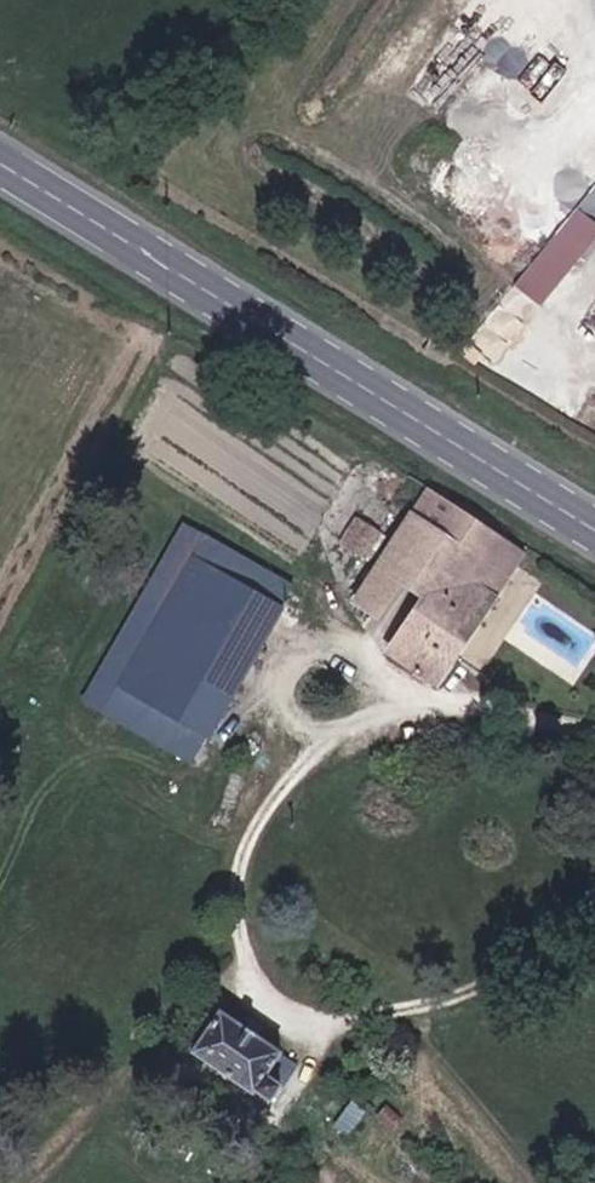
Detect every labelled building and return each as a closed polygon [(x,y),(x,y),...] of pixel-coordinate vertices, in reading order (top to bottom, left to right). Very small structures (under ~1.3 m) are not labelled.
[(547,307),(594,231),(594,217),(573,203),(519,289),(547,307)] [(416,493),(422,497),(381,560),(403,575),(429,592),(390,650),(437,679),(526,547),(422,483),(416,493)] [(366,515),(350,540),(364,550),(380,524),(366,515)] [(289,596),(203,543),(156,621),(242,672),(289,596)] [(403,575),(381,560),(358,597),(381,611),(403,575)] [(242,672),(156,621),(106,701),(192,754),(242,672)] [(265,1097),(282,1075),(263,1064),(277,1045),(217,1002),(187,1047),(265,1097)] [(263,1064),(282,1075),(295,1057),(277,1045),(263,1064)]
